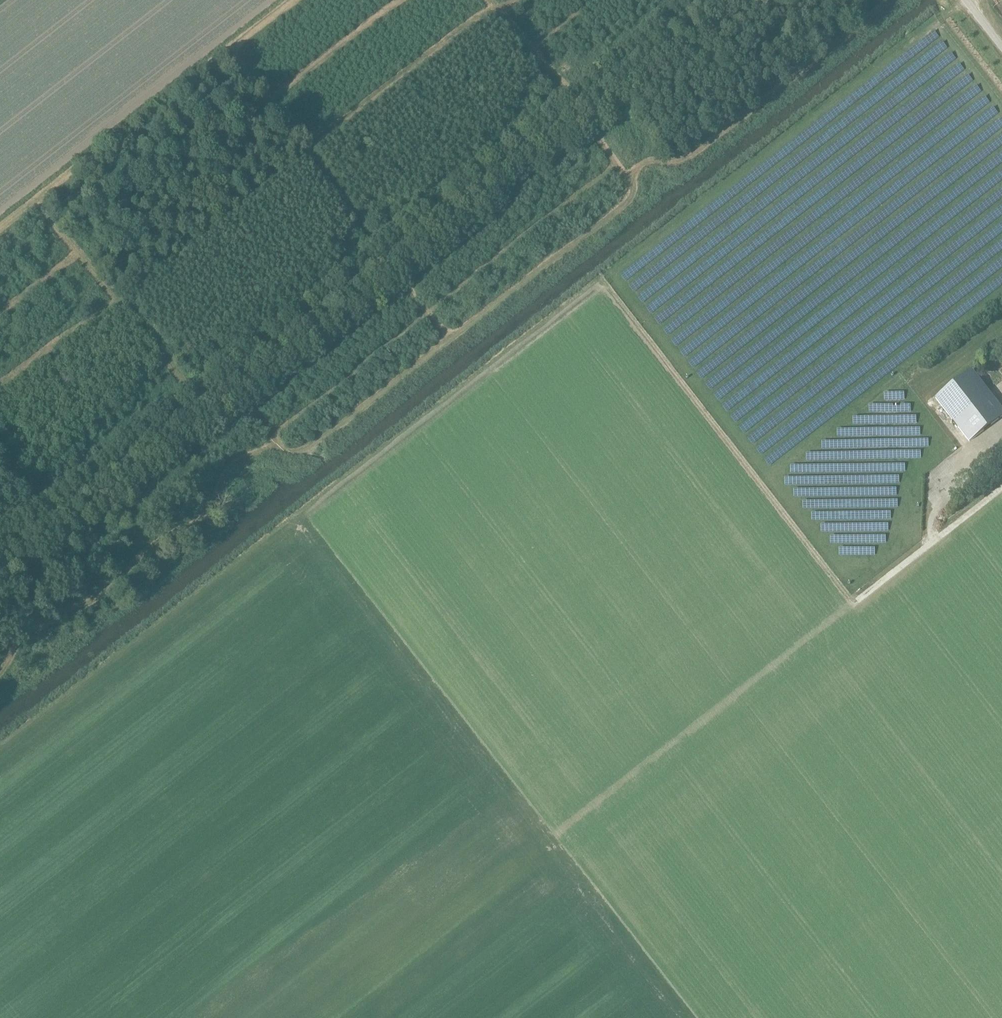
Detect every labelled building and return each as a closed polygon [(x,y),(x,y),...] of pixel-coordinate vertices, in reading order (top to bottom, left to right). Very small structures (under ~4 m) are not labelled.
[(972,370),(935,398),(969,442),(1001,416),(1001,409),(972,370)]
